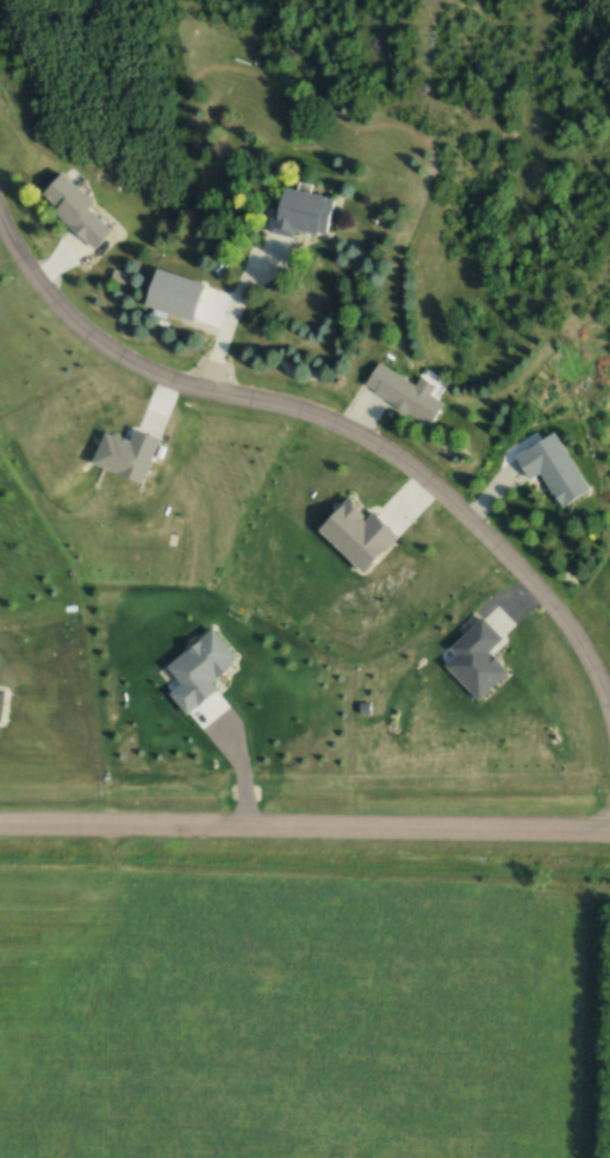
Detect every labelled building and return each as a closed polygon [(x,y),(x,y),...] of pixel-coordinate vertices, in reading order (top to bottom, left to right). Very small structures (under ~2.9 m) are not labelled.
[(66,173),(43,195),(98,252),(121,230),(66,173)] [(274,232),(297,237),(299,227),(333,235),(341,198),(285,185),(274,232)] [(160,268),(206,282),(194,319),(148,305),(160,268)] [(418,385),(379,362),(365,387),(434,427),(447,404),(432,396),(438,386),(423,377),(418,385)] [(561,432),(517,457),(532,482),(544,474),(565,510),(596,492),(561,432)]
